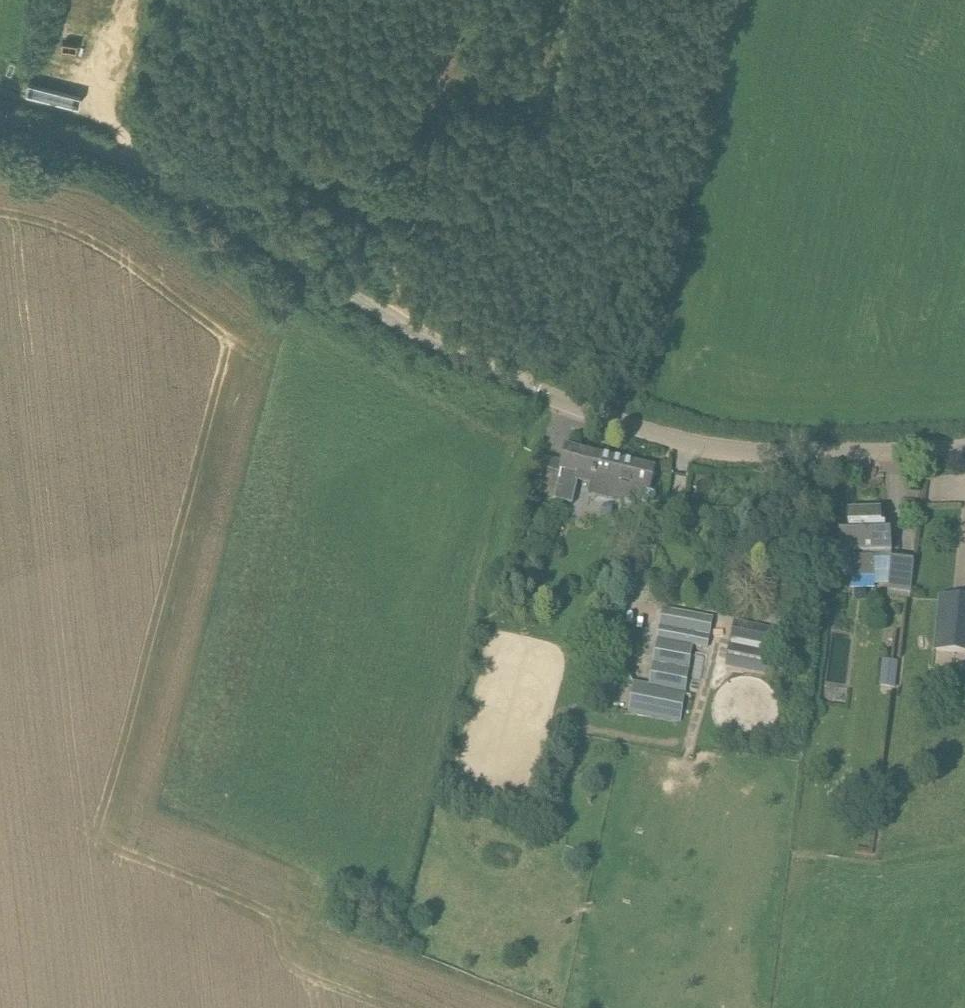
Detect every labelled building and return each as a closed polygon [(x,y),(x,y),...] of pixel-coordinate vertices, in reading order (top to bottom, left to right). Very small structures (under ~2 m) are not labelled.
[(644,489),(651,491),(656,468),(569,450),(566,462),(540,456),(534,483),(561,488),(558,501),(574,505),(579,482),(591,485),(589,494),(641,504),(644,489)] [(875,576),(874,553),(893,552),(892,533),(883,533),(882,510),(849,511),(850,534),(841,535),(842,554),(850,554),(851,577),(875,576)] [(912,592),(915,561),(892,559),(889,589),(912,592)] [(939,596),(933,651),(964,654),(964,599),(939,596)] [(663,608),(649,684),(686,692),(696,632),(711,634),(715,616),(663,608)] [(768,662),(769,658),(772,645),(773,640),(733,632),(728,654),(768,662)] [(899,660),(883,658),(880,686),(896,688),(899,660)] [(686,692),(649,684),(634,681),(629,712),(681,721),(686,692)]
